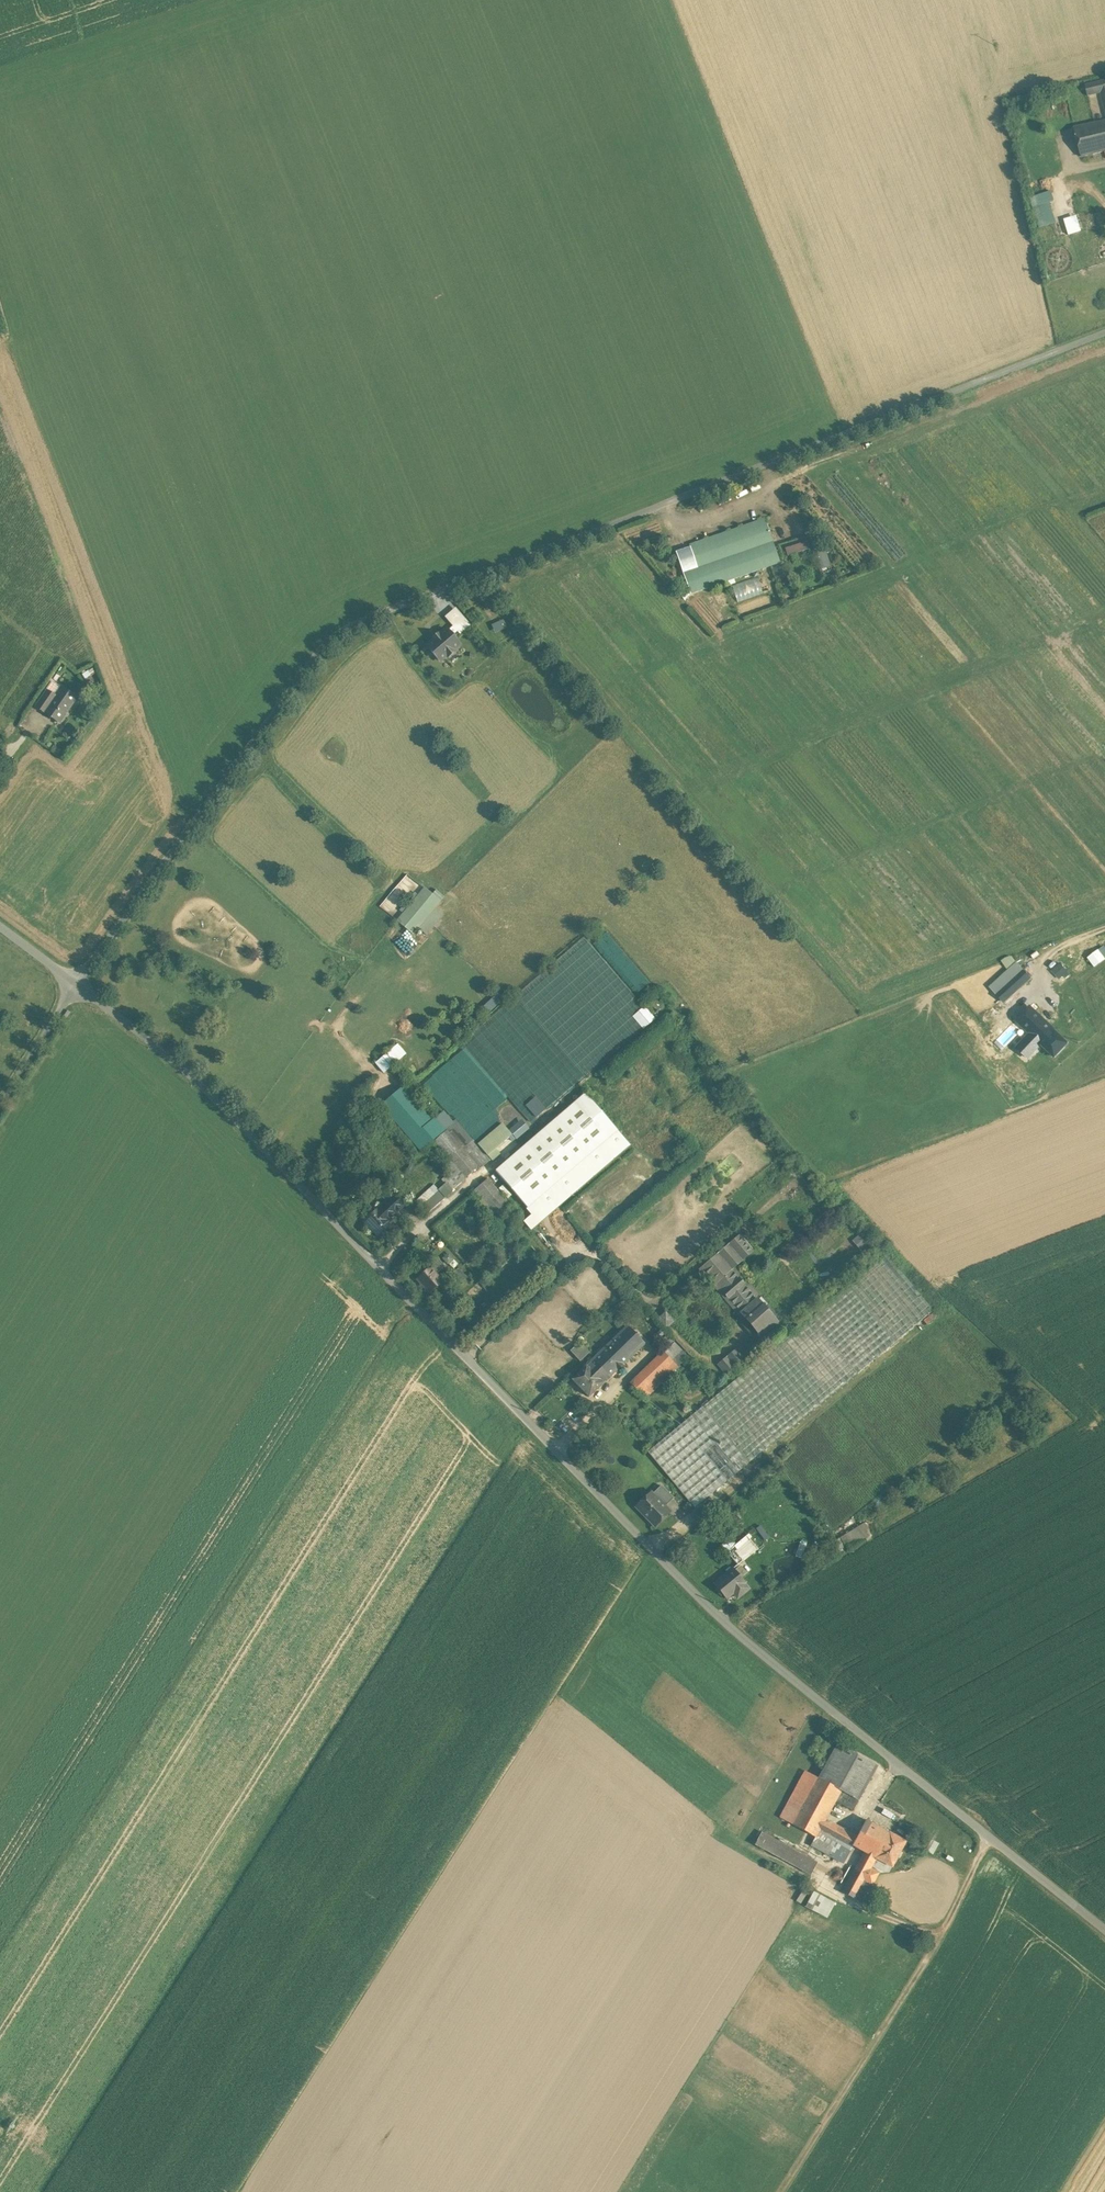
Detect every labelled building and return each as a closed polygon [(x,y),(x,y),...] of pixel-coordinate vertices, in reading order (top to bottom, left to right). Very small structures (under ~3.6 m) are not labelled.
[(1086,85),(1088,96),(1101,93),(1104,109),(1104,80),(1086,85)] [(1074,128),(1081,157),(1104,151),(1104,120),(1074,128)] [(1055,203),(1052,193),(1030,200),(1040,230),(1057,224),(1050,204),(1055,203)] [(766,521),(716,538),(730,580),(780,563),(766,521)] [(692,593),(730,580),(716,538),(677,552),(692,593)] [(789,555),(813,547),(811,540),(787,548),(789,555)] [(825,549),(817,551),(820,568),(828,567),(825,549)] [(733,585),(738,601),(763,593),(758,577),(733,585)] [(739,606),(743,616),(774,605),(770,595),(739,606)] [(453,626),(448,630),(453,636),(458,632),(460,634),(471,625),(456,607),(445,617),(453,626)] [(491,623),(495,632),(503,628),(499,619),(491,623)] [(447,629),(440,635),(439,634),(433,639),(434,640),(427,646),(440,661),(447,655),(448,657),(454,651),(453,650),(460,644),(453,636),(448,630),(447,629)] [(55,697),(45,712),(59,722),(76,698),(62,688),(55,697)] [(49,693),(39,708),(45,712),(55,697),(49,693)] [(423,887),(396,919),(412,933),(417,927),(424,933),(441,913),(434,907),(443,897),(433,889),(430,893),(423,887)] [(584,937),(461,1042),(532,1124),(655,1018),(584,937)] [(1086,956),(1093,966),(1104,958),(1104,946),(1103,944),(1086,956)] [(1007,968),(1015,960),(1009,953),(1001,961),(1007,968)] [(1059,979),(1069,971),(1056,957),(1047,965),(1059,979)] [(1015,962),(988,986),(995,993),(1022,969),(1015,962)] [(1023,970),(997,994),(1005,1002),(1030,977),(1023,970)] [(483,1004),(490,1010),(504,996),(498,990),(483,1004)] [(652,999),(646,990),(641,994),(648,1002),(652,999)] [(1056,1031),(1030,1007),(1017,1021),(1035,1038),(1033,1040),(1032,1039),(1031,1041),(1027,1038),(1017,1048),(1028,1059),(1042,1045),(1056,1031)] [(1068,1043),(1056,1031),(1042,1045),(1055,1057),(1068,1043)] [(375,1062),(383,1071),(406,1051),(398,1042),(375,1062)] [(586,1093),(496,1171),(533,1214),(525,1221),(530,1226),(628,1142),(618,1130),(586,1093)] [(488,1155),(478,1144),(456,1119),(449,1124),(448,1129),(435,1140),(450,1157),(441,1165),(452,1178),(448,1180),(422,1204),(429,1212),(456,1188),(466,1179),(466,1176),(473,1170),(477,1171),(491,1158),(488,1155)] [(524,1123),(517,1129),(514,1126),(509,1130),(513,1134),(512,1135),(509,1137),(512,1141),(516,1138),(516,1139),(528,1129),(524,1123)] [(502,1124),(478,1144),(488,1155),(496,1148),(509,1137),(512,1135),(502,1124)] [(496,1148),(488,1155),(491,1158),(493,1160),(500,1154),(496,1148)] [(499,1191),(488,1178),(476,1189),(474,1187),(469,1192),(502,1231),(518,1218),(509,1208),(511,1206),(499,1191)] [(393,1195),(386,1202),(396,1213),(403,1206),(393,1195)] [(386,1202),(378,1209),(388,1220),(396,1213),(386,1202)] [(378,1209),(365,1221),(378,1236),(391,1224),(388,1220),(378,1209)] [(740,1235),(702,1267),(741,1312),(757,1298),(731,1269),(753,1251),(740,1235)] [(887,1254),(650,1450),(696,1506),(734,1475),(725,1465),(741,1452),(749,1462),(934,1310),(887,1254)] [(438,1260),(430,1267),(417,1278),(430,1293),(443,1281),(436,1273),(444,1266),(438,1260)] [(459,1267),(452,1273),(460,1282),(467,1276),(459,1267)] [(741,1312),(759,1334),(776,1320),(757,1298),(741,1312)] [(675,1320),(666,1311),(657,1320),(666,1329),(675,1320)] [(627,1326),(593,1360),(590,1356),(587,1359),(590,1363),(587,1366),(603,1382),(644,1343),(627,1326)] [(580,1342),(571,1351),(580,1361),(589,1352),(580,1342)] [(736,1349),(718,1364),(727,1374),(744,1359),(736,1349)] [(664,1352),(631,1384),(645,1398),(678,1366),(664,1352)] [(587,1366),(587,1365),(572,1379),(589,1397),(603,1383),(603,1382),(587,1366)] [(725,1465),(734,1475),(749,1462),(741,1452),(725,1465)] [(673,1498),(661,1485),(652,1494),(664,1506),(673,1498)] [(652,1494),(651,1492),(637,1506),(656,1526),(670,1512),(664,1506),(652,1494)] [(847,1548),(872,1533),(864,1521),(840,1536),(847,1548)] [(745,1559),(735,1546),(728,1552),(738,1564),(745,1559)] [(741,1566),(735,1570),(741,1577),(747,1573),(741,1566)] [(733,1567),(714,1583),(726,1598),(734,1593),(738,1598),(749,1589),(745,1584),(746,1583),(741,1577),(735,1570),(733,1567)] [(878,1765),(837,1743),(828,1761),(868,1783),(878,1765)] [(868,1783),(828,1761),(818,1778),(841,1790),(859,1800),(868,1783)] [(817,1777),(806,1771),(780,1817),(792,1823),(817,1777)] [(817,1777),(792,1823),(816,1837),(825,1819),(826,1819),(835,1801),(841,1790),(818,1778),(817,1777)] [(859,1800),(841,1790),(835,1801),(853,1810),(859,1800)] [(889,1832),(866,1819),(857,1836),(826,1819),(825,1819),(816,1837),(811,1845),(844,1863),(851,1849),(853,1845),(864,1851),(842,1892),(862,1903),(879,1872),(871,1868),(876,1858),(875,1857),(889,1832)] [(817,1862),(762,1832),(755,1844),(811,1874),(817,1862)] [(906,1841),(889,1832),(875,1857),(876,1858),(892,1867),(898,1856),(901,1852),(900,1852),(906,1841)] [(926,1850),(934,1854),(939,1841),(931,1838),(926,1850)] [(813,1890),(805,1905),(827,1916),(836,1901),(813,1890)]
